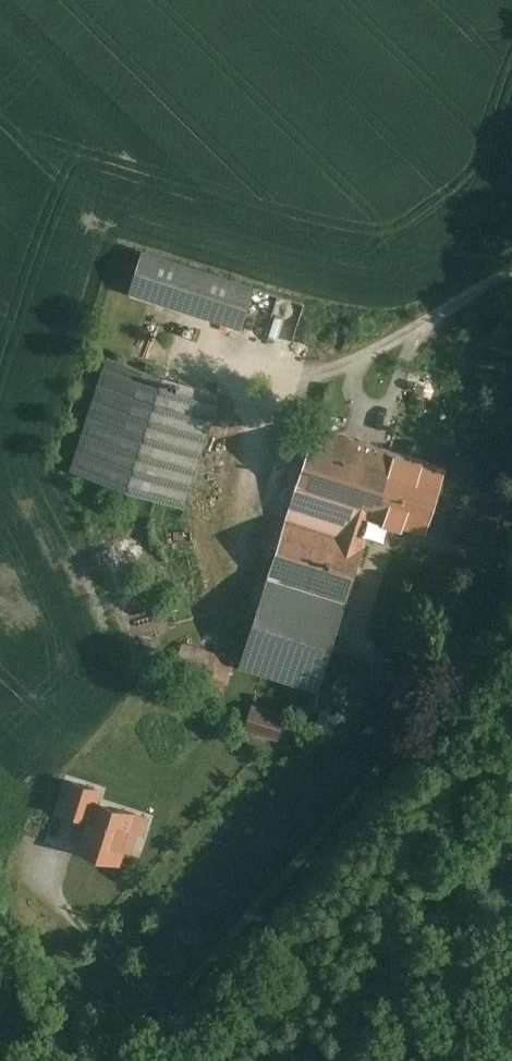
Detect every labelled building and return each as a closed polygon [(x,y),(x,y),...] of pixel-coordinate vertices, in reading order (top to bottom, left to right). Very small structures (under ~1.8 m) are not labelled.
[(138,250),(127,294),(242,324),(253,280),(138,250)] [(300,316),(303,301),(287,298),(285,314),(300,316)] [(74,470),(182,504),(217,393),(110,359),(74,470)] [(376,515),(396,452),(315,426),(239,665),(319,691),(376,515)] [(426,530),(445,467),(396,452),(376,515),(426,530)] [(223,682),(230,660),(184,645),(177,666),(223,682)] [(277,738),(286,712),(252,700),(242,726),(277,738)] [(89,817),(95,800),(96,801),(99,789),(71,780),(62,808),(89,817)] [(96,801),(95,800),(89,817),(79,848),(118,860),(123,847),(129,849),(135,830),(141,832),(146,817),(134,813),(96,801)]
